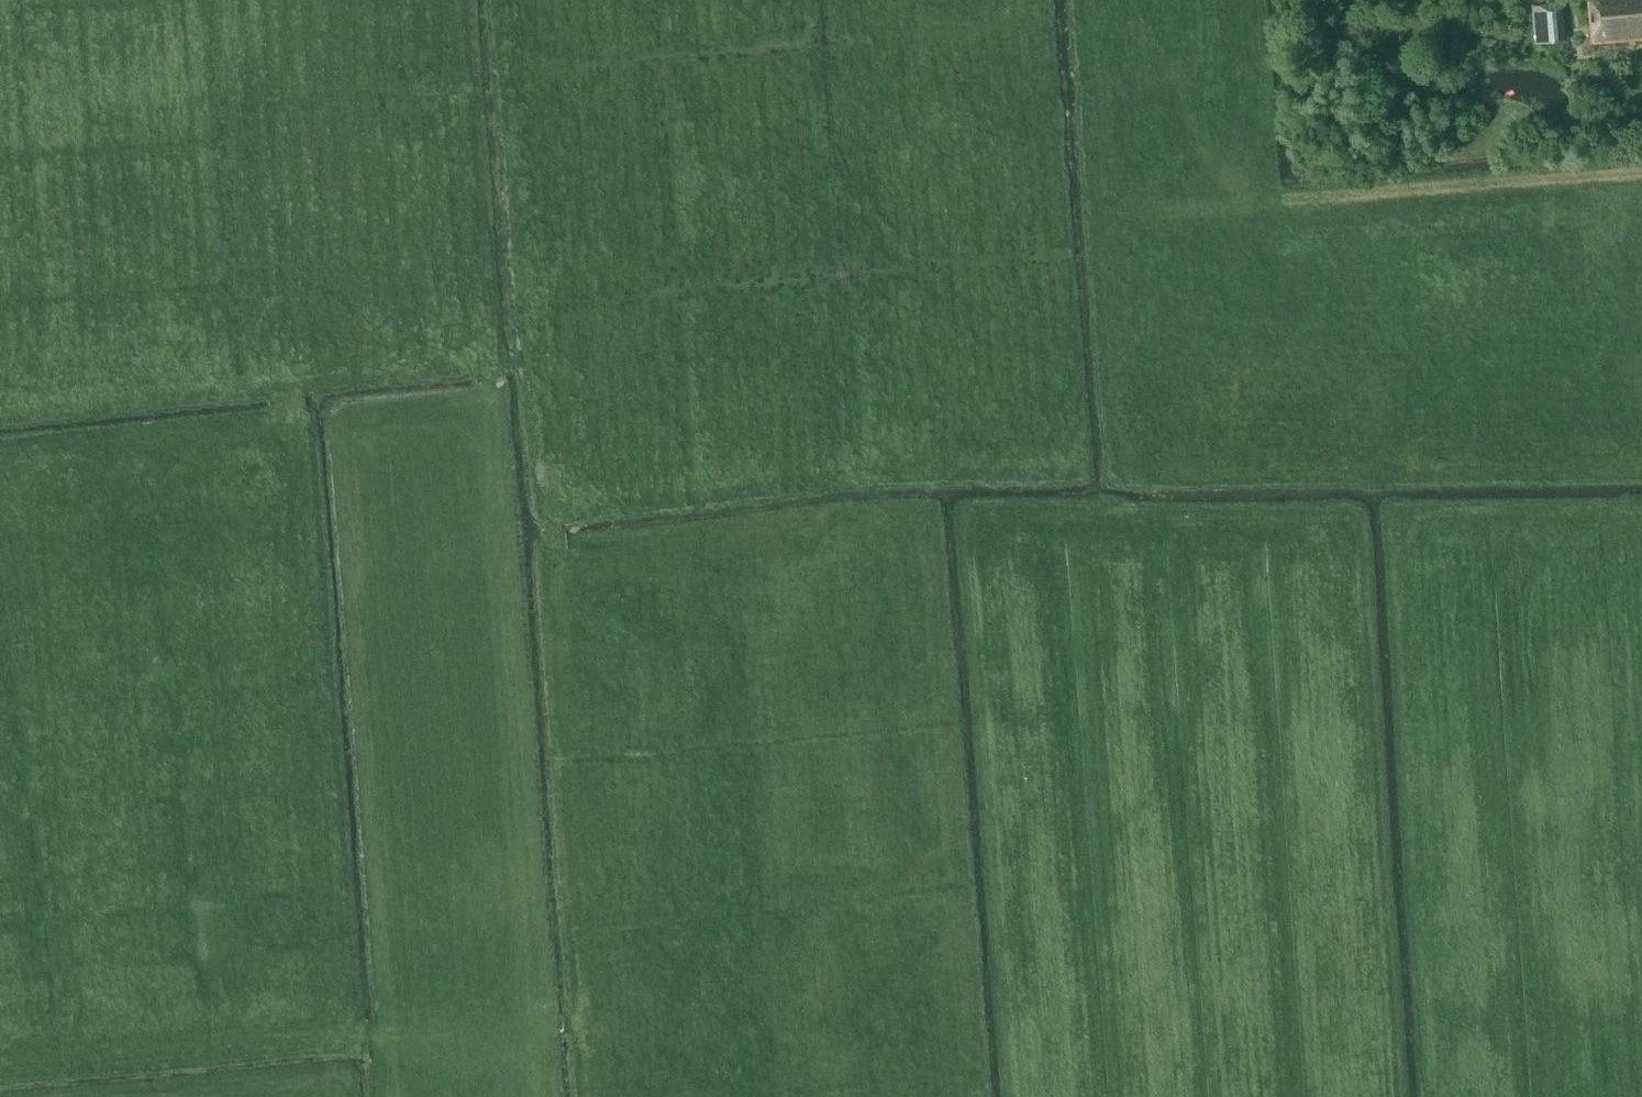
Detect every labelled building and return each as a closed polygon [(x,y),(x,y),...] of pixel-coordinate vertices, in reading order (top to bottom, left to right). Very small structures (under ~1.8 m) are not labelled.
[(1593,41),(1641,38),(1641,0),(1591,0),(1593,41)] [(1565,42),(1562,2),(1532,4),(1534,44),(1565,42)]
